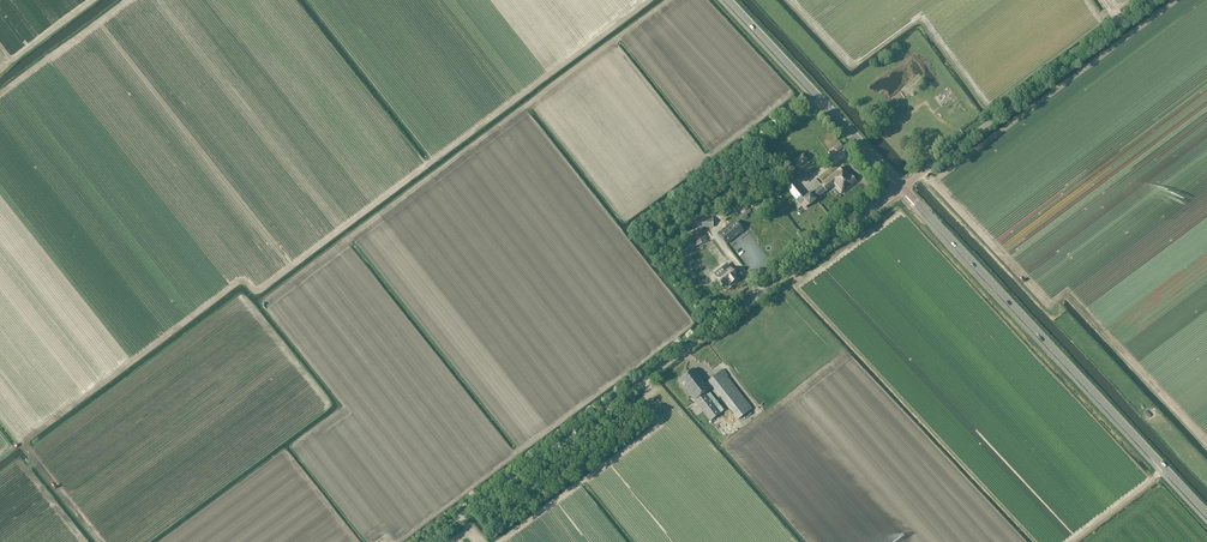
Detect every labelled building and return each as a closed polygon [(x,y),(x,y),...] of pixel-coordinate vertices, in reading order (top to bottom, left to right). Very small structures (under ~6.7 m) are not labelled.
[(843,147),(839,142),(833,147),(837,152),(843,147)] [(803,155),(794,162),(798,167),(806,160),(803,155)] [(793,183),(787,188),(803,208),(804,209),(808,206),(809,206),(816,200),(826,191),(831,187),(834,185),(841,194),(842,194),(855,182),(856,182),(851,176),(850,176),(843,167),(842,168),(839,170),(811,194),(810,193),(805,197),(793,183)] [(744,202),(734,208),(738,215),(741,213),(741,214),(739,215),(741,218),(742,218),(747,215),(751,212),(749,209),(744,212),(743,212),(748,209),(744,202)] [(702,228),(713,228),(713,218),(692,217),(691,228),(698,228),(691,232),(696,246),(707,242),(702,228)] [(726,244),(743,231),(736,222),(733,224),(732,223),(718,234),(726,244)] [(725,272),(717,278),(724,286),(728,283),(729,285),(737,279),(735,277),(736,276),(727,265),(722,268),(725,272)] [(752,409),(727,377),(728,376),(723,370),(706,384),(694,369),(679,381),(710,421),(721,413),(705,392),(710,389),(709,388),(712,386),(738,420),(752,409)]
